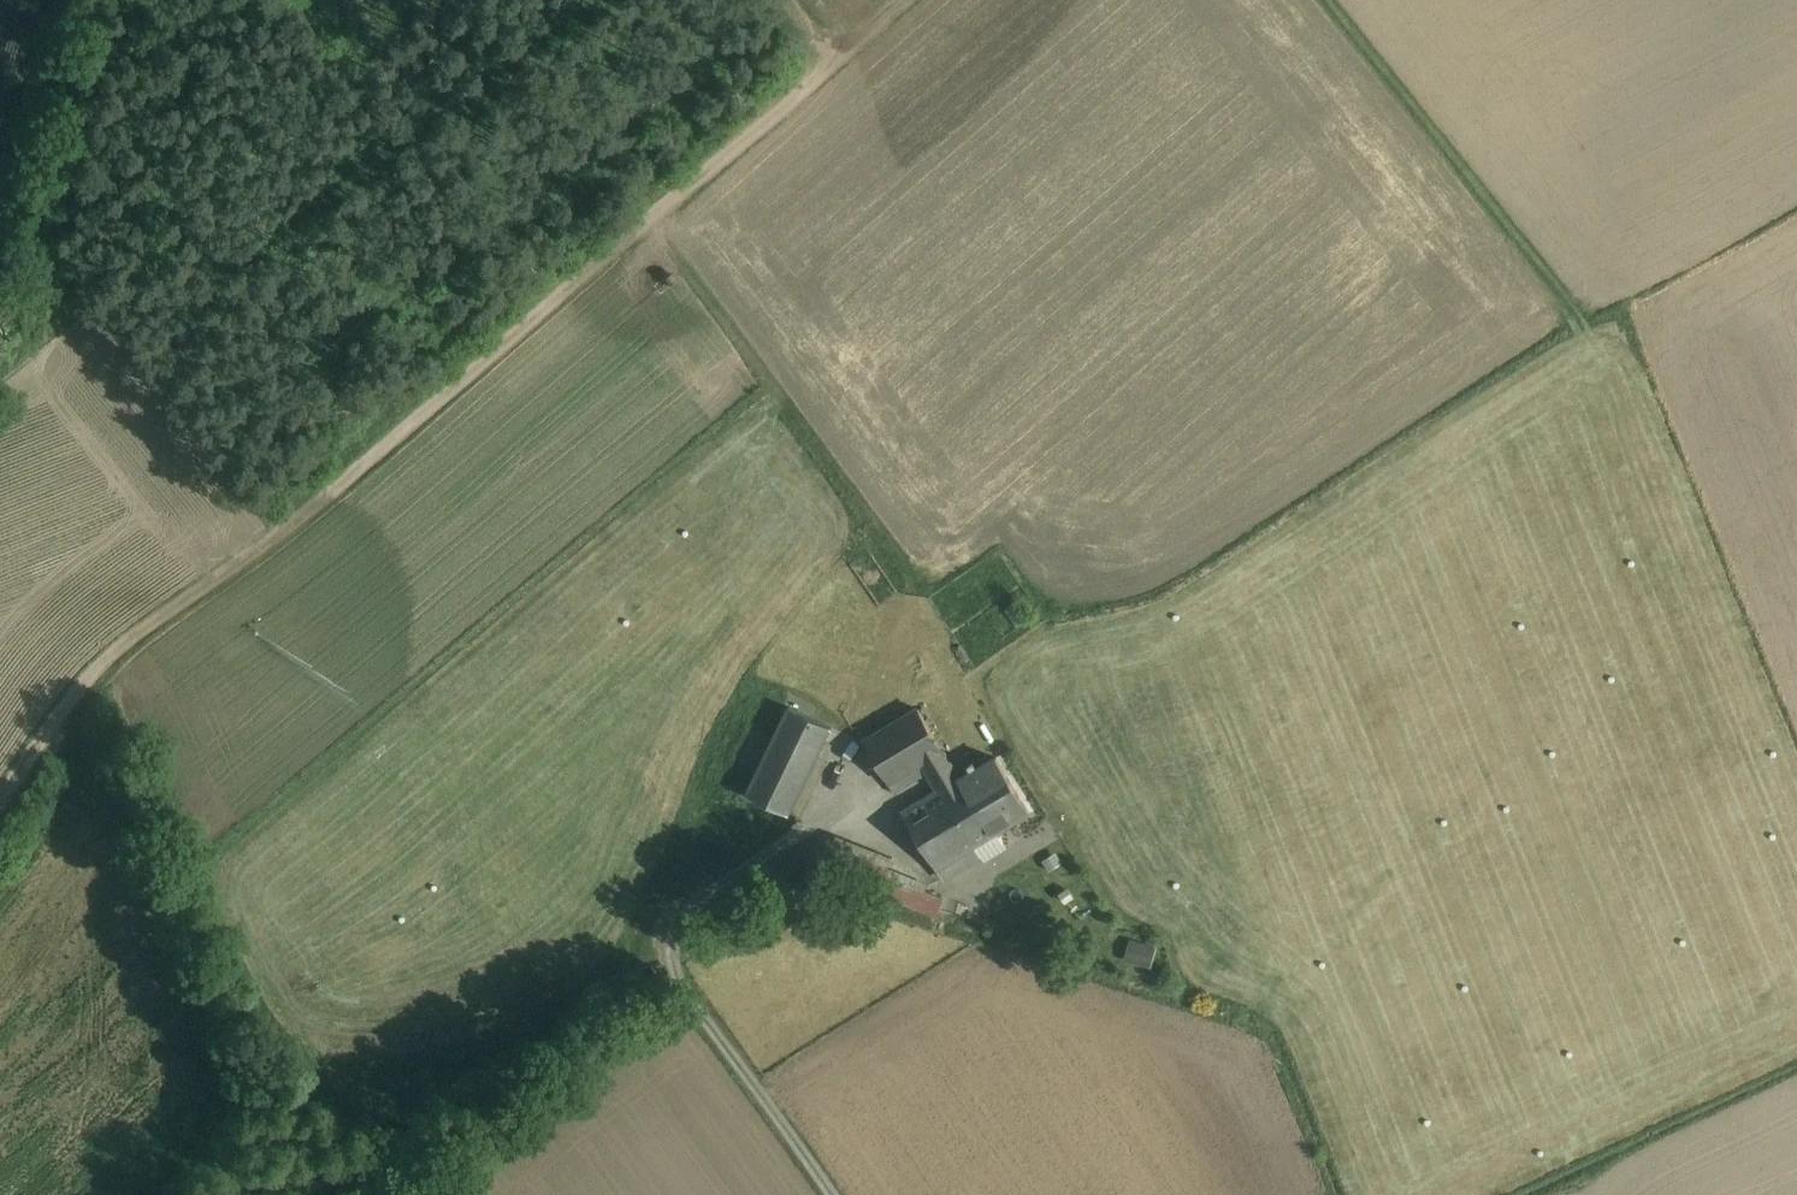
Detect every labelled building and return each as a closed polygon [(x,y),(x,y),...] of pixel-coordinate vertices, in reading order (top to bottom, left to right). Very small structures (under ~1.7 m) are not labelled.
[(789,709),(775,738),(817,758),(831,729),(789,709)] [(918,710),(864,742),(889,783),(922,763),(939,792),(960,780),(918,710)] [(790,814),(817,758),(775,738),(749,795),(790,814)] [(939,792),(906,812),(940,868),(1029,815),(1030,814),(997,758),(960,780),(939,792)] [(927,886),(887,870),(878,892),(937,916),(943,899),(925,892),(927,886)] [(1156,967),(1162,944),(1134,938),(1128,960),(1156,967)]
